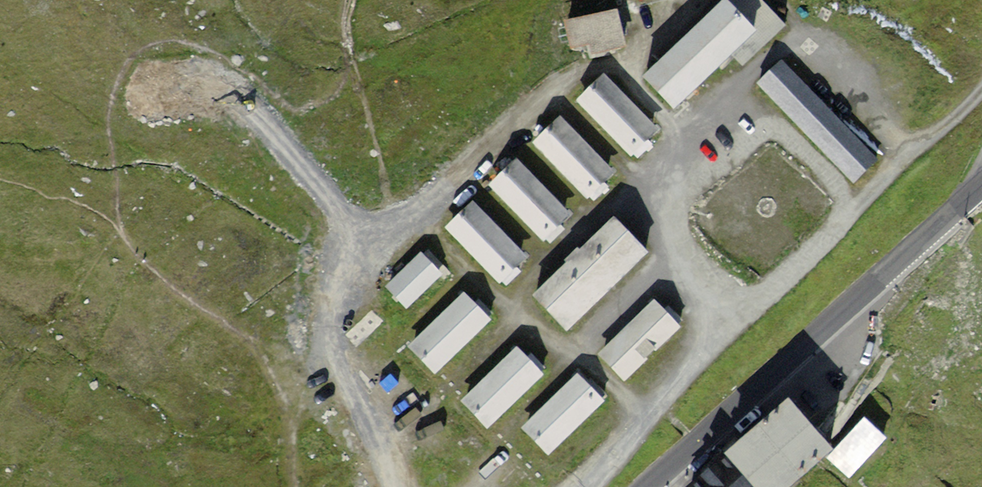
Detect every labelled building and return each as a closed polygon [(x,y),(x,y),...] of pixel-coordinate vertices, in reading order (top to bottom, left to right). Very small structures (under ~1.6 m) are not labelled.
[(642,83),(675,118),(776,23),(755,0),(729,0),(642,83)] [(618,8),(563,21),(566,34),(569,49),(624,36),(618,8)] [(878,158),(781,62),(757,87),(854,183),(878,158)] [(659,131),(602,79),(574,109),(631,162),(659,131)] [(611,170),(560,121),(533,149),(584,198),(611,170)] [(569,215),(517,162),(486,192),(538,245),(569,215)] [(526,257),(477,204),(447,232),(496,285),(526,257)] [(613,221),(532,303),(567,337),(648,255),(613,221)] [(424,253),(386,288),(408,311),(446,277),(424,253)] [(464,296),(408,349),(436,378),(491,325),(464,296)] [(651,304),(596,360),(624,387),(679,330),(651,304)] [(513,352),(461,404),(489,433),(542,381),(513,352)] [(575,374),(519,431),(548,459),(604,403),(575,374)] [(789,398),(687,485),(688,486),(791,486),(834,450),(789,398)]
